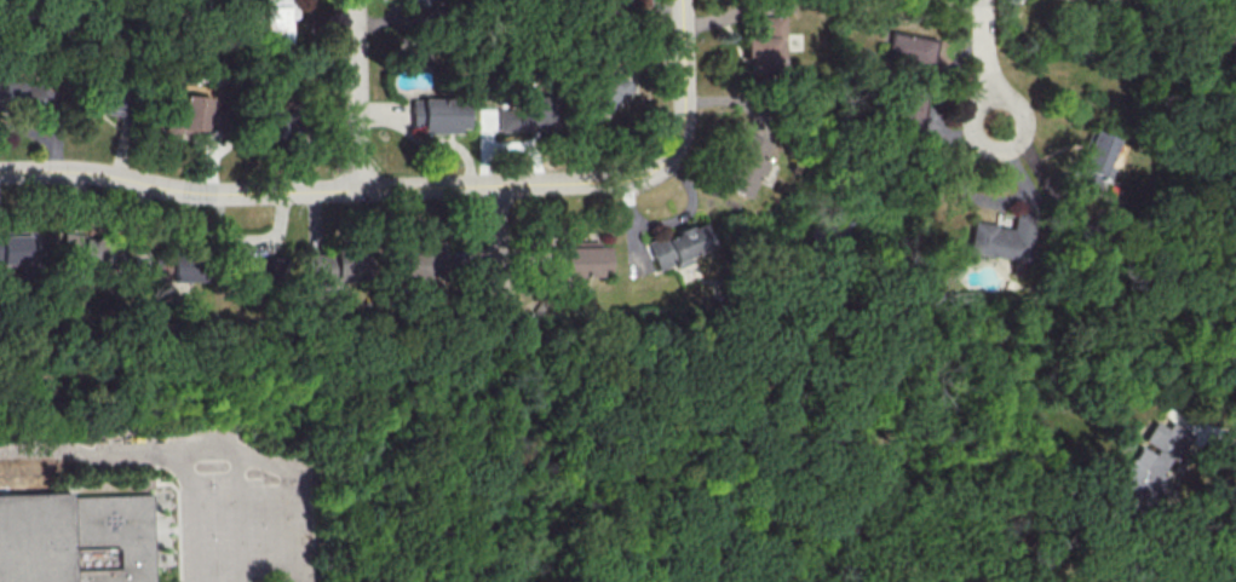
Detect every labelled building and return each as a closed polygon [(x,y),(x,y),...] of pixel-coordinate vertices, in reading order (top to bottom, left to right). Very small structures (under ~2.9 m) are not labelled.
[(287,18),(296,18),(296,0),(263,0),(264,42),(288,42),(287,18)] [(596,16),(625,16),(626,0),(596,0),(596,16)] [(782,19),(760,20),(760,36),(743,37),(743,58),(749,57),(749,73),(783,73),(782,19)] [(883,60),(929,70),(935,41),(889,32),(883,60)] [(635,85),(615,63),(576,100),(595,121),(635,85)] [(47,107),(49,80),(15,79),(0,78),(0,104),(47,107)] [(922,95),(896,92),(892,133),(917,136),(922,95)] [(498,131),(552,130),(552,98),(497,99),(498,131)] [(468,128),(467,99),(410,99),(411,132),(457,131),(457,128),(468,128)] [(288,135),(284,107),(254,111),(257,138),(288,135)] [(1117,140),(1093,128),(1069,181),(1100,195),(1111,172),(1103,168),(1117,140)] [(747,198),(757,172),(766,176),(777,144),(741,130),(720,187),(747,198)] [(967,253),(1024,260),(1030,217),(1014,215),(1013,226),(971,221),(967,253)] [(653,266),(711,250),(704,223),(646,240),(653,266)] [(35,263),(34,233),(0,233),(0,263),(35,263)] [(117,266),(122,241),(83,233),(78,258),(117,266)] [(608,246),(596,246),(596,241),(560,241),(561,277),(608,276),(608,246)] [(396,248),(397,278),(443,278),(442,247),(396,248)] [(362,282),(364,252),(334,251),(333,281),(362,282)] [(323,273),(323,253),(304,254),(305,274),(323,273)] [(153,281),(199,282),(200,256),(153,255),(153,281)] [(282,258),(243,256),(242,278),(281,280),(282,258)] [(1140,443),(1117,474),(1130,484),(1125,490),(1147,506),(1167,478),(1160,472),(1185,438),(1165,423),(1162,428),(1152,421),(1137,441),(1140,443)] [(146,496),(150,581),(0,581),(0,496),(68,494),(68,499),(146,496)]
